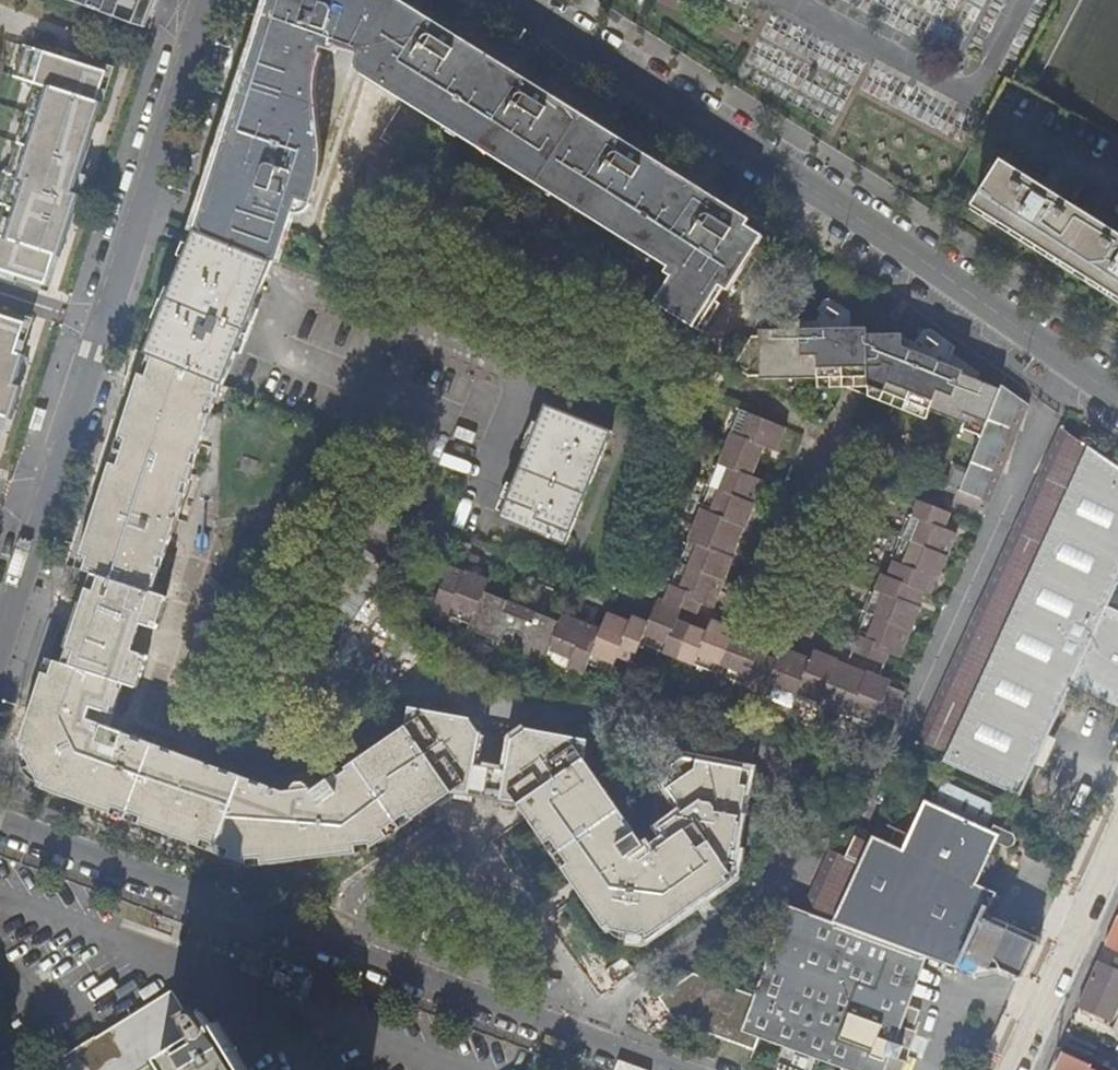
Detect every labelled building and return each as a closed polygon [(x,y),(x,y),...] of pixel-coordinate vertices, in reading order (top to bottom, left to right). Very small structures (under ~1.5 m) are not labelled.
[(87,8),(146,31),(158,0),(66,0),(87,8)] [(768,233),(693,186),(472,47),(397,0),(272,0),(250,66),(306,84),(316,55),(321,57),(323,50),(336,54),(338,50),(340,43),(349,46),(347,53),(358,56),(357,66),(358,70),(362,75),(424,114),(428,108),(435,113),(432,119),(429,124),(456,140),(459,136),(463,130),(471,135),(468,141),(517,172),(521,166),(529,172),(526,177),(523,181),(550,198),(553,194),(556,189),(565,194),(561,200),(611,231),(614,225),(623,231),(619,236),(617,240),(644,256),(646,252),(649,247),(658,252),(655,257),(671,267),(668,273),(673,276),(662,295),(670,300),(665,308),(704,333),(768,233)] [(340,43),(338,50),(347,53),(349,46),(340,43)] [(18,79),(28,47),(24,46),(13,77),(18,79)] [(28,47),(18,79),(38,85),(10,174),(7,173),(0,195),(0,204),(8,207),(0,231),(0,270),(46,285),(81,179),(75,177),(79,162),(108,73),(28,47)] [(306,84),(250,66),(245,83),(300,102),(306,84)] [(300,102),(245,83),(231,123),(196,231),(274,263),(276,264),(293,214),(302,188),(307,172),(299,168),(308,140),(297,136),(308,105),(300,102)] [(424,114),(432,119),(435,113),(428,108),(424,114)] [(463,130),(459,136),(468,141),(471,135),(463,130)] [(1004,161),(975,207),(1117,297),(1117,234),(1004,161)] [(85,165),(79,162),(75,177),(81,179),(85,165)] [(521,166),(517,172),(526,177),(529,172),(521,166)] [(302,188),(293,214),(295,214),(299,215),(302,214),(306,212),(309,209),(310,207),(311,204),(311,201),(311,196),(308,192),(305,189),(302,188)] [(556,189),(553,194),(561,200),(565,194),(556,189)] [(614,225),(611,231),(619,236),(623,231),(614,225)] [(220,383),(223,385),(270,272),(274,263),(196,231),(191,243),(165,306),(146,352),(220,383)] [(646,252),(655,257),(658,252),(649,247),(646,252)] [(817,328),(852,329),(851,312),(828,298),(819,312),(823,314),(818,323),(817,328)] [(0,315),(0,428),(24,356),(16,354),(26,323),(0,315)] [(982,437),(1001,390),(978,380),(948,368),(949,365),(904,347),(904,339),(903,335),(867,335),(868,330),(852,329),(817,328),(816,332),(802,332),(802,323),(784,322),(784,331),(766,331),(766,335),(760,335),(760,338),(755,338),(737,365),(755,377),(759,379),(818,379),(844,379),(868,378),(868,387),(869,398),(872,399),(874,399),(882,402),(885,393),(907,402),(932,412),(964,425),(962,429),(982,437)] [(817,328),(818,323),(802,323),(802,332),(816,332),(817,328)] [(916,345),(904,339),(904,347),(949,365),(956,348),(929,329),(916,345)] [(751,378),(755,377),(737,365),(755,338),(754,338),(735,366),(751,378)] [(948,368),(978,380),(981,373),(954,354),(957,349),(956,348),(949,365),(948,368)] [(212,765),(196,759),(194,759),(190,761),(182,758),(183,755),(100,724),(100,723),(105,710),(114,713),(124,682),(133,685),(138,687),(147,656),(123,648),(128,634),(133,620),(157,628),(167,598),(163,596),(152,592),(167,546),(164,545),(167,537),(172,535),(177,520),(201,444),(196,443),(199,435),(204,434),(220,383),(146,352),(131,397),(127,410),(98,500),(93,513),(76,566),(68,591),(61,614),(55,630),(39,680),(23,730),(23,733),(20,744),(19,747),(23,749),(22,751),(21,755),(22,760),(23,765),(25,770),(28,774),(32,778),(35,779),(39,781),(38,785),(86,803),(96,807),(163,832),(178,838),(249,864),(249,866),(266,865),(297,862),(297,860),(326,857),(327,859),(368,855),(368,852),(453,793),(469,796),(475,764),(480,732),(471,719),(412,707),(409,710),(407,728),(309,794),(307,787),(304,783),(295,784),(291,788),(292,792),(291,794),(212,765)] [(844,379),(844,387),(868,387),(868,378),(844,379)] [(844,379),(818,379),(818,387),(844,387),(844,379)] [(956,494),(953,500),(984,513),(988,504),(990,504),(1030,408),(1030,406),(1002,386),(1002,387),(1001,390),(982,437),(969,471),(954,465),(947,483),(958,489),(956,494)] [(882,402),(904,411),(907,402),(885,393),(882,402)] [(929,421),(932,412),(907,402),(904,411),(929,421)] [(611,430),(546,405),(500,517),(565,544),(611,430)] [(729,427),(733,429),(740,412),(736,411),(729,427)] [(740,412),(733,429),(725,449),(758,462),(765,447),(777,452),(786,430),(740,412)] [(1071,487),(1089,449),(1061,430),(918,741),(946,754),(961,723),(974,694),(996,646),(1012,612),(1031,571),(1071,487)] [(1089,448),(1089,449),(1071,487),(1117,506),(1117,468),(1089,448)] [(710,486),(755,504),(764,481),(753,476),(758,462),(725,449),(718,468),(710,486)] [(710,486),(718,468),(714,466),(706,485),(710,486)] [(945,489),(956,494),(958,489),(947,483),(945,489)] [(710,487),(710,486),(706,485),(699,504),(702,505),(710,487)] [(694,568),(724,581),(734,557),(732,556),(738,541),(744,527),(746,527),(755,504),(710,486),(710,487),(702,505),(695,524),(687,543),(679,562),(694,568)] [(1071,487),(1031,571),(1110,603),(1117,585),(1117,506),(1071,487)] [(916,508),(911,521),(904,539),(948,555),(957,533),(945,528),(951,513),(948,512),(947,514),(919,502),(916,508)] [(904,539),(911,521),(907,519),(900,538),(904,539)] [(168,546),(172,535),(167,537),(164,545),(167,546),(168,546)] [(896,558),(904,539),(900,538),(892,557),(896,558)] [(948,555),(904,539),(896,558),(888,576),(925,590),(931,593),(937,578),(939,578),(948,555)] [(676,560),(679,562),(687,543),(684,542),(676,560)] [(669,579),(672,581),(679,562),(676,560),(669,579)] [(672,581),(670,584),(692,594),(690,598),(702,603),(701,604),(713,609),(724,581),(694,568),(679,562),(672,581)] [(611,673),(617,659),(616,658),(618,655),(620,650),(626,653),(631,638),(625,635),(630,623),(607,613),(601,629),(563,614),(560,621),(538,612),(541,605),(526,598),(522,606),(485,591),(490,580),(465,570),(464,571),(450,565),(432,608),(452,616),(470,624),(469,627),(501,641),(500,646),(525,650),(525,656),(544,663),(546,659),(564,666),(584,674),(589,664),(611,673)] [(1031,571),(1012,612),(1053,629),(1117,655),(1117,613),(1108,608),(1110,603),(1031,571)] [(919,606),(925,590),(888,576),(882,574),(874,594),(867,613),(911,630),(920,606),(919,606)] [(671,587),(665,601),(682,608),(697,613),(701,604),(702,603),(690,598),(692,594),(670,584),(669,587),(671,587)] [(862,611),(867,613),(874,594),(870,592),(862,611)] [(640,644),(659,651),(679,659),(692,627),(678,621),(676,620),(682,608),(665,601),(663,601),(658,599),(649,622),(648,625),(644,634),(640,644)] [(859,632),(867,613),(862,611),(855,630),(859,632)] [(607,613),(630,623),(631,621),(608,612),(607,613)] [(1012,612),(996,646),(1038,662),(1053,629),(1012,612)] [(900,657),(911,630),(867,613),(859,632),(857,636),(859,637),(878,644),(877,647),(889,653),(900,657)] [(450,620),(469,627),(470,624),(452,616),(450,620)] [(631,621),(630,623),(631,623),(634,618),(648,625),(649,622),(634,616),(631,621)] [(620,650),(618,655),(633,662),(639,647),(640,644),(644,634),(648,625),(634,618),(631,623),(630,623),(625,635),(631,638),(626,653),(620,650)] [(711,619),(706,632),(692,627),(679,659),(698,667),(717,674),(735,681),(741,683),(749,661),(753,663),(757,654),(758,652),(762,642),(763,639),(711,619)] [(1038,662),(1117,695),(1117,655),(1053,629),(1038,662)] [(885,664),(889,653),(877,647),(878,644),(859,637),(853,652),(885,664)] [(640,644),(639,647),(658,654),(659,651),(640,644)] [(1033,769),(1035,764),(1049,733),(1071,685),(1117,707),(1117,695),(1038,662),(996,646),(974,694),(1015,711),(1003,741),(998,755),(1033,769)] [(779,673),(770,694),(775,697),(792,704),(795,699),(796,695),(809,660),(782,649),(778,660),(778,662),(774,671),(779,673)] [(814,651),(809,660),(796,695),(813,702),(835,710),(852,667),(845,664),(845,666),(814,651)] [(769,695),(770,694),(779,673),(774,671),(778,662),(757,654),(753,663),(749,661),(741,683),(769,695)] [(562,671),(564,666),(546,659),(544,663),(562,671)] [(697,670),(716,678),(717,674),(698,667),(697,670)] [(877,714),(888,686),(891,680),(868,671),(867,673),(852,667),(835,710),(854,718),(873,725),(877,714)] [(734,685),(735,681),(717,674),(716,678),(734,685)] [(903,692),(888,686),(877,714),(892,720),(903,692)] [(974,694),(961,723),(1003,741),(1015,711),(974,694)] [(812,706),(813,702),(796,695),(795,699),(812,706)] [(792,704),(775,697),(773,700),(791,708),(792,704)] [(105,710),(100,723),(110,727),(114,713),(105,710)] [(871,728),(873,725),(854,718),(853,721),(871,728)] [(961,723),(946,754),(950,762),(1021,795),(1033,769),(998,755),(1003,741),(961,723)] [(737,833),(748,770),(682,758),(673,764),(681,776),(668,785),(677,797),(665,805),(673,818),(662,825),(671,838),(652,852),(585,757),(588,740),(527,729),(513,738),(507,770),(501,802),(519,806),(599,920),(601,920),(609,932),(613,930),(617,935),(622,937),(626,939),(631,939),(637,938),(639,937),(643,935),(646,938),(657,931),(658,931),(671,922),(672,921),(671,919),(705,894),(707,896),(732,877),(730,874),(737,833)] [(1049,733),(1035,764),(1044,768),(1058,737),(1049,733)] [(484,799),(501,802),(507,770),(489,767),(475,764),(469,796),(484,799)] [(958,796),(992,812),(996,806),(944,782),(941,788),(958,796)] [(933,805),(985,829),(992,812),(958,796),(941,788),(933,805)] [(998,968),(1021,978),(1037,944),(984,921),(997,892),(978,884),(997,842),(1009,848),(1015,845),(1017,841),(1015,835),(994,826),(992,832),(985,829),(933,805),(923,808),(910,835),(903,850),(873,837),(834,923),(922,955),(974,973),(998,968)] [(880,821),(874,835),(902,846),(908,834),(880,821)] [(830,850),(802,911),(803,911),(831,852),(845,859),(858,830),(871,835),(873,837),(874,835),(872,835),(858,828),(844,856),(830,850)] [(803,911),(832,922),(871,835),(858,830),(845,859),(831,852),(803,911)] [(874,835),(873,837),(903,850),(910,835),(908,834),(902,846),(874,835)] [(832,922),(834,923),(873,837),(871,835),(832,922)] [(789,907),(758,997),(693,973),(658,996),(675,1020),(754,1050),(759,1037),(841,1067),(840,1069),(902,1069),(905,1061),(898,1059),(909,1031),(912,1032),(913,1029),(920,1011),(904,1005),(906,999),(899,994),(911,962),(919,963),(922,955),(834,923),(832,922),(803,911),(802,911),(789,907)] [(1107,945),(1117,950),(1117,919),(1107,945)] [(1099,960),(1079,1005),(1112,1020),(1117,1008),(1117,969),(1099,960)] [(906,999),(919,963),(911,962),(899,994),(906,999)] [(168,989),(93,1033),(98,1041),(172,996),(168,989)] [(93,1033),(58,1055),(68,1069),(131,1069),(161,1052),(172,1069),(249,1069),(216,1017),(208,1022),(200,1009),(198,1008),(194,1008),(184,1014),(172,996),(98,1041),(93,1033)] [(260,1033),(260,1029),(260,1026),(258,1022),(255,1020),(252,1019),(248,1019),(245,1021),(242,1023),(241,1027),(240,1030),(242,1034),(244,1037),(247,1039),(251,1039),(255,1038),(258,1036),(260,1033)] [(898,1059),(905,1061),(917,1031),(913,1029),(912,1032),(909,1031),(898,1059)] [(1089,1068),(1091,1065),(1064,1053),(1056,1069),(1093,1069),(1089,1068)]
